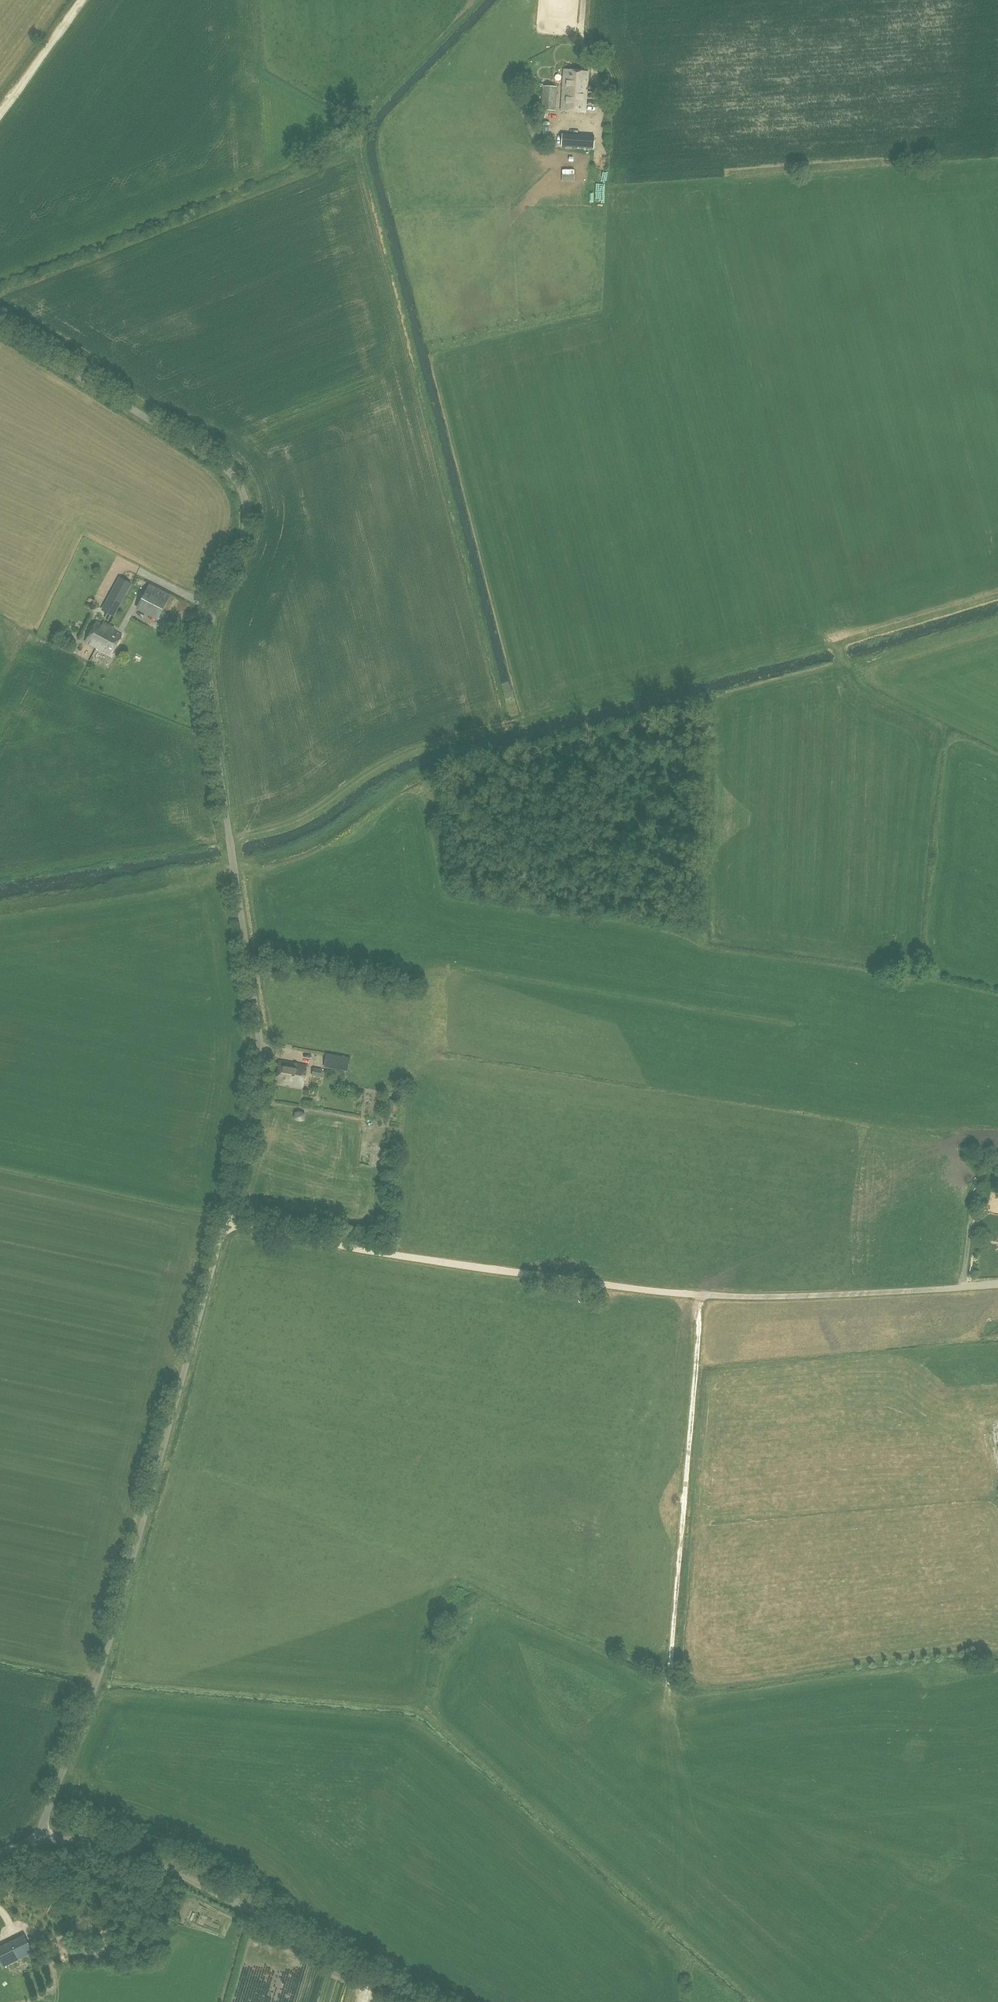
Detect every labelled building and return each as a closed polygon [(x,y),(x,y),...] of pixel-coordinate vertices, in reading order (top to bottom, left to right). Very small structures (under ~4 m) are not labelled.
[(566,70),(561,111),(585,113),(589,72),(566,70)] [(542,110),(556,111),(557,87),(543,86),(542,110)] [(598,132),(574,131),(564,131),(564,142),(597,143),(598,132)] [(121,578),(118,584),(128,589),(131,584),(121,578)] [(171,594),(151,584),(139,607),(159,618),(171,594)] [(122,600),(112,594),(106,605),(117,610),(122,600)] [(105,634),(109,627),(97,621),(86,641),(97,647),(104,634),(105,634)] [(123,634),(109,627),(105,634),(104,634),(97,647),(112,655),(123,634)] [(325,1066),(348,1069),(350,1057),(327,1054),(325,1066)] [(307,1066),(280,1061),(276,1082),(303,1087),(307,1066)] [(313,1067),(312,1075),(321,1076),(322,1070),(313,1067)] [(399,1100),(391,1099),(390,1110),(398,1110),(399,1100)] [(975,1150),(973,1160),(985,1162),(987,1152),(975,1150)] [(0,1946),(0,1961),(3,1966),(15,1960),(5,1943),(0,1946)]
